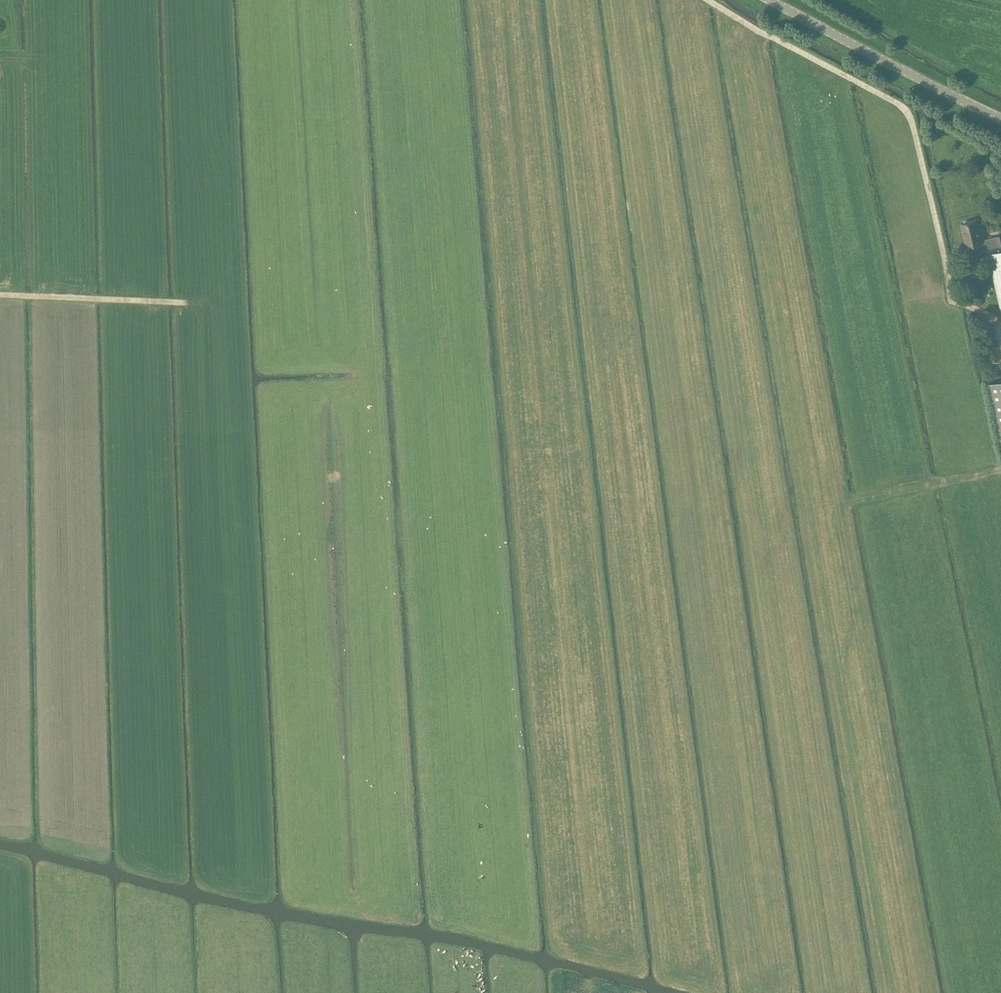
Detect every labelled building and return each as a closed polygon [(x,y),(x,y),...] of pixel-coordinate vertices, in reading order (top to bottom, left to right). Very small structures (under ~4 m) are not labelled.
[(1000,235),(982,239),(978,219),(960,222),(965,245),(978,242),(980,252),(988,250),(988,253),(1000,250),(1000,241),(1000,235)] [(988,253),(988,254),(1000,311),(1000,250),(988,253)]
